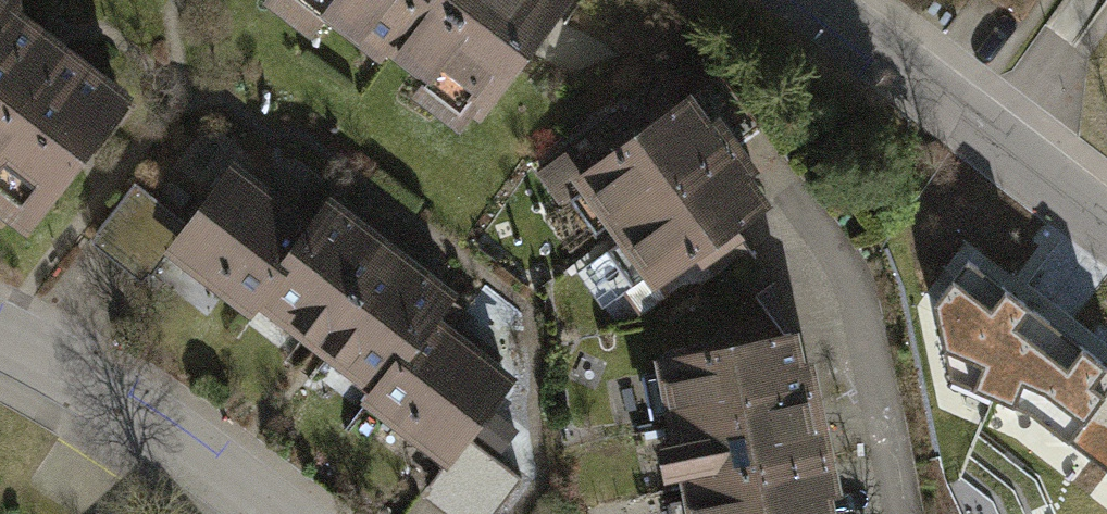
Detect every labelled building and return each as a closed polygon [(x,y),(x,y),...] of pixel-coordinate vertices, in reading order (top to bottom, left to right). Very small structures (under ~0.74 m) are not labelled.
[(30,221),(136,87),(25,0),(0,0),(0,197),(30,221)] [(315,30),(327,14),(382,54),(391,42),(428,69),(412,91),(465,130),(561,0),(273,0),(315,30)] [(581,181),(610,219),(741,121),(701,69),(641,114),(626,94),(532,164),(558,198),(581,181)] [(784,178),(741,121),(610,219),(598,229),(632,274),(645,265),(654,277),(698,243),(711,259),(753,227),(741,211),(784,178)] [(168,242),(240,296),(246,287),(306,209),(235,156),(190,216),(139,178),(91,240),(141,278),(168,242)] [(246,287),(317,340),(397,235),(327,182),(306,209),(246,287)] [(317,340),(387,393),(447,315),(468,288),(397,235),(317,340)] [(994,396),(1043,317),(969,259),(930,304),(947,381),(994,396)] [(462,513),(488,513),(518,475),(466,436),(517,368),(447,315),(387,393),(381,402),(452,455),(427,488),(462,513)] [(1106,459),(1106,367),(1043,317),(1009,362),(994,396),(1032,413),(1099,469),(1106,459)] [(673,405),(675,416),(820,387),(806,319),(760,329),(758,319),(709,329),(711,339),(662,349),(665,365),(644,369),(652,409),(673,405)] [(686,467),(689,483),(834,454),(820,387),(675,416),(678,430),(659,434),(666,471),(686,467)] [(834,454),(689,483),(692,500),(674,504),(676,513),(846,513),(834,454)]
